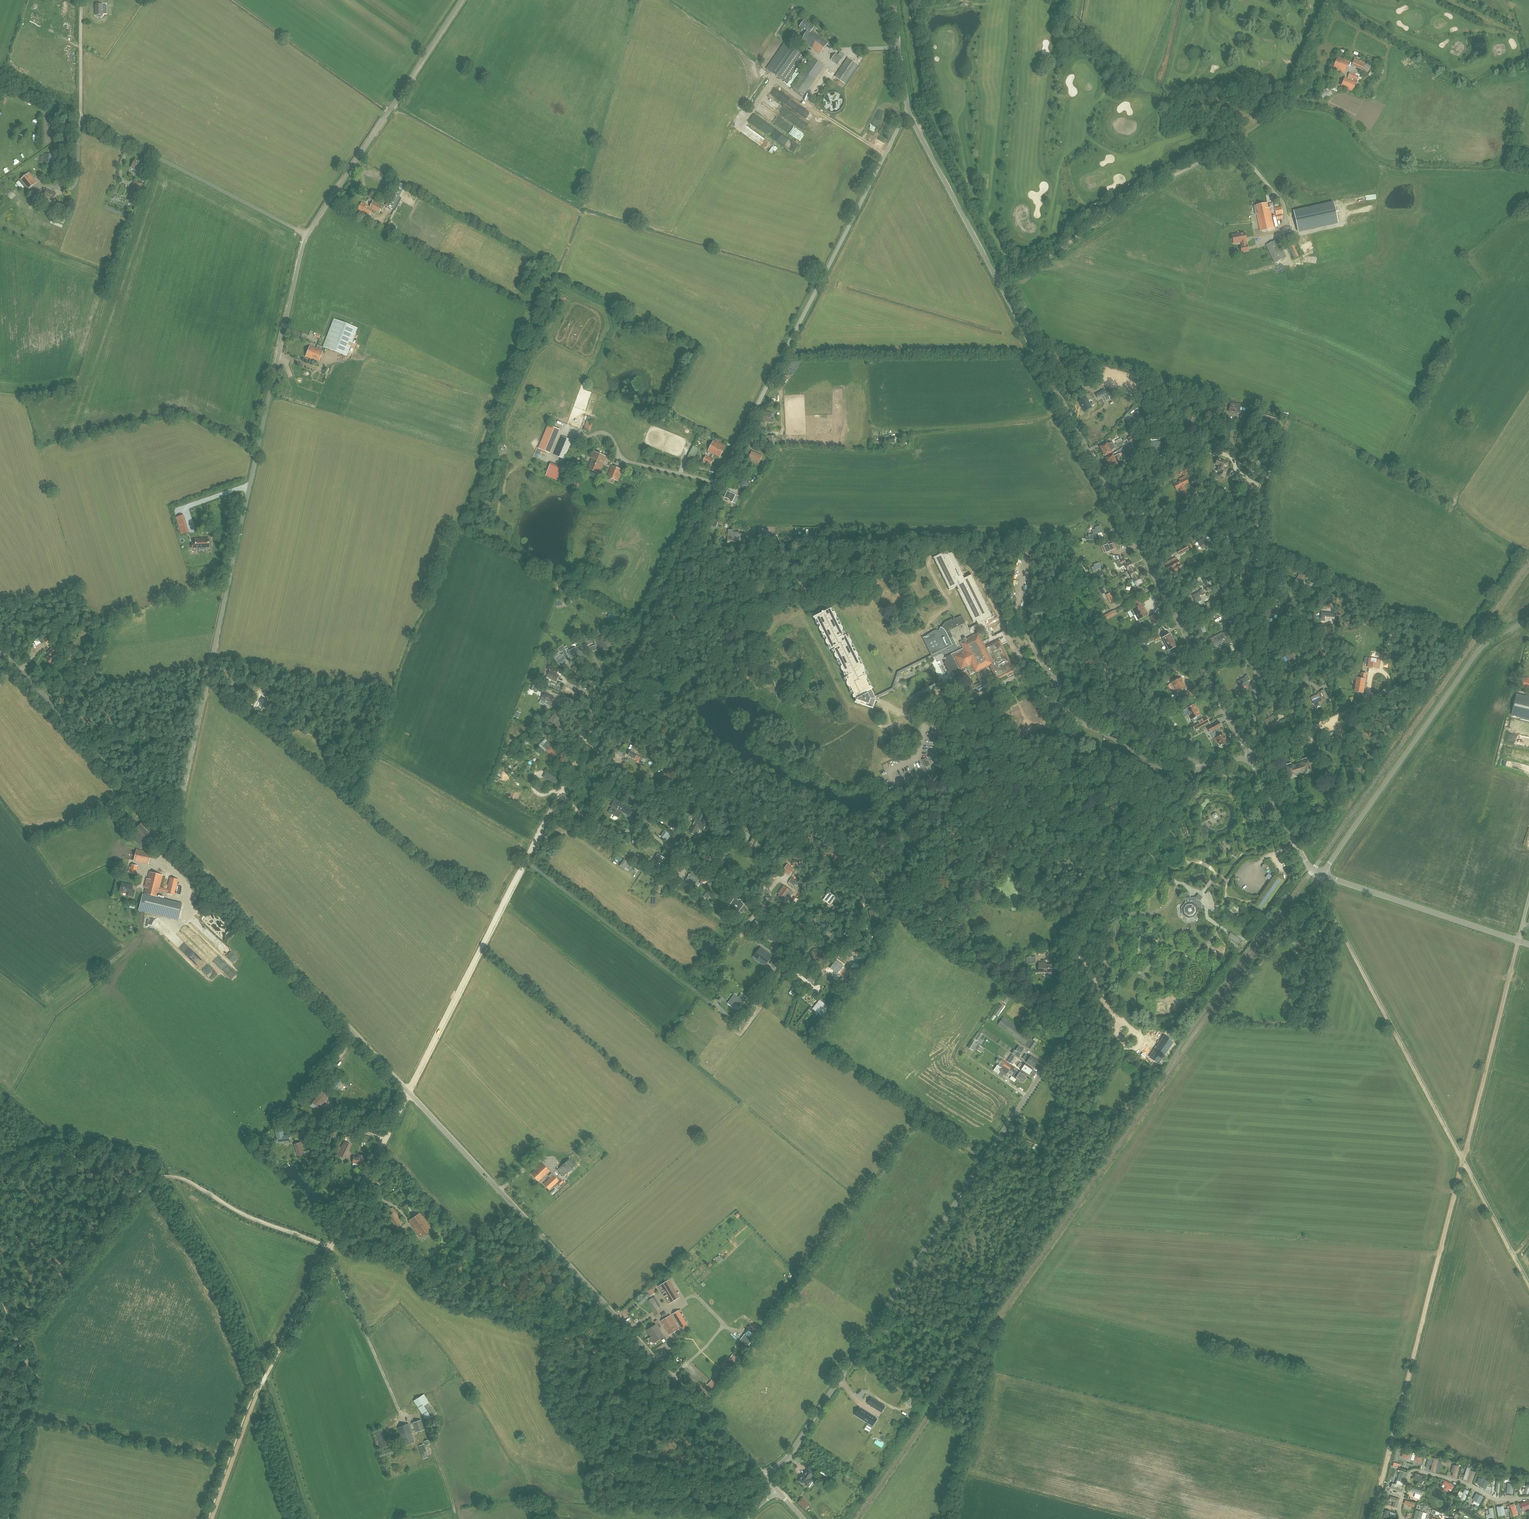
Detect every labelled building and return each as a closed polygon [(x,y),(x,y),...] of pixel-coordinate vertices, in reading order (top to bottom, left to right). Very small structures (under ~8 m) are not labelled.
[(800,27),(807,32),(810,34),(812,31),(814,27),(804,20),(800,27)] [(828,43),(812,31),(810,34),(807,32),(801,41),(820,54),(828,43)] [(786,82),(804,56),(785,43),(767,69),(786,82)] [(845,55),(840,52),(838,55),(836,53),(831,60),(838,65),(845,55)] [(804,95),(815,80),(825,66),(812,57),(792,85),(804,95)] [(1338,57),(1333,68),(1344,73),(1349,61),(1338,57)] [(848,58),(835,76),(845,84),(858,65),(848,58)] [(1351,66),(1361,69),(1360,71),(1364,74),(1366,75),(1371,68),(1366,63),(1363,66),(1365,62),(1355,58),(1351,66)] [(1347,89),(1353,91),(1354,92),(1354,91),(1353,90),(1357,81),(1360,82),(1362,78),(1359,77),(1360,76),(1350,72),(1347,78),(1345,77),(1340,87),(1340,88),(1346,90),(1347,89)] [(1334,82),(1331,89),(1338,92),(1340,85),(1334,82)] [(1319,93),(1323,99),(1333,94),(1329,87),(1319,93)] [(833,96),(832,95),(829,100),(834,103),(840,91),(837,89),(833,96)] [(1234,106),(1236,110),(1245,106),(1242,102),(1234,106)] [(1222,108),(1232,122),(1233,123),(1238,130),(1243,127),(1238,120),(1227,105),(1222,108)] [(135,158),(131,167),(135,169),(133,172),(135,174),(137,170),(141,172),(142,170),(143,170),(146,165),(141,162),(141,161),(135,158)] [(29,173),(21,179),(29,189),(36,183),(29,173)] [(16,183),(21,189),(24,187),(19,181),(16,183)] [(128,200),(136,203),(143,184),(134,181),(128,200)] [(391,215),(402,221),(403,218),(400,216),(408,202),(398,197),(404,186),(397,182),(385,205),(394,210),(391,215)] [(45,193),(44,197),(53,201),(56,193),(44,188),(42,192),(45,193)] [(372,209),(379,212),(382,207),(373,202),(370,207),(362,203),(358,210),(369,216),(372,209)] [(1268,208),(1267,202),(1254,205),(1256,214),(1257,214),(1261,231),(1274,228),(1269,207),(1268,208)] [(1334,202),(1294,211),(1299,231),(1306,229),(1338,222),(1334,202)] [(1275,207),(1277,220),(1283,218),(1282,214),(1283,213),(1281,206),(1275,207)] [(1231,239),(1231,240),(1232,241),(1233,241),(1233,243),(1241,242),(1242,245),(1240,246),(1241,252),(1249,251),(1248,244),(1247,245),(1246,241),(1247,241),(1245,231),(1232,234),(1232,237),(1231,237),(1231,238),(1231,239)] [(1291,239),(1286,242),(1294,258),(1299,256),(1291,239)] [(1266,245),(1275,263),(1286,257),(1277,240),(1266,245)] [(357,328),(334,319),(323,347),(347,356),(351,346),(348,345),(350,341),(352,342),(357,328)] [(310,346),(308,351),(321,356),(323,351),(310,346)] [(306,356),(319,361),(321,356),(308,351),(306,356)] [(1105,389),(1096,394),(1098,397),(1103,394),(1106,400),(1111,398),(1107,392),(1107,393),(1105,389)] [(1092,407),(1086,397),(1079,401),(1084,411),(1092,407)] [(1231,403),(1229,411),(1237,413),(1239,414),(1240,410),(1245,411),(1246,408),(1241,407),(1241,406),(1238,405),(1231,403)] [(1138,419),(1140,421),(1145,417),(1140,409),(1136,412),(1132,407),(1128,413),(1132,419),(1135,417),(1136,420),(1138,419)] [(773,422),(774,418),(773,418),(774,413),(764,412),(763,420),(773,422)] [(1260,419),(1261,419),(1261,418),(1276,423),(1278,418),(1262,413),(1260,419)] [(1188,419),(1185,424),(1185,425),(1191,428),(1194,421),(1195,422),(1197,418),(1190,414),(1188,419)] [(1057,427),(1062,424),(1061,423),(1063,422),(1060,418),(1059,419),(1054,421),(1057,427)] [(1129,419),(1127,421),(1133,429),(1135,428),(1129,419)] [(556,436),(546,432),(539,448),(549,453),(556,436)] [(1131,444),(1138,440),(1135,434),(1128,438),(1131,444)] [(1151,441),(1150,441),(1149,450),(1160,451),(1160,442),(1158,441),(1158,440),(1159,440),(1160,436),(1150,435),(1150,439),(1151,439),(1151,441)] [(562,436),(554,455),(565,459),(572,440),(562,436)] [(766,436),(763,437),(764,446),(773,445),(772,436),(766,436)] [(1138,440),(1131,444),(1134,449),(1141,446),(1138,440)] [(714,441),(708,451),(720,457),(725,447),(714,441)] [(1100,446),(1103,451),(1114,445),(1113,442),(1112,442),(1108,444),(1107,443),(1100,446)] [(1209,447),(1208,450),(1215,454),(1219,447),(1214,444),(1211,447),(1209,447)] [(1111,451),(1115,449),(1116,448),(1114,445),(1103,451),(1105,456),(1112,452),(1111,451)] [(694,446),(686,460),(692,463),(699,449),(694,446)] [(1137,455),(1134,449),(1130,451),(1123,455),(1126,461),(1133,457),(1137,455)] [(593,451),(591,457),(592,458),(588,468),(599,473),(606,456),(593,451)] [(762,456),(752,451),(748,458),(759,463),(762,456)] [(1120,453),(1119,454),(1114,456),(1113,454),(1106,458),(1109,462),(1120,456),(1122,455),(1120,453)] [(703,461),(703,462),(702,464),(706,467),(708,464),(711,465),(714,459),(706,455),(703,461)] [(1120,456),(1109,462),(1111,467),(1118,464),(1117,461),(1121,459),(1120,456)] [(1217,459),(1215,464),(1217,465),(1219,466),(1217,470),(1221,472),(1220,474),(1220,475),(1224,477),(1227,468),(1226,468),(1227,465),(1227,463),(1224,461),(1219,460),(1217,459)] [(551,463),(547,474),(559,479),(563,467),(551,463)] [(618,481),(622,469),(612,465),(607,477),(618,481)] [(1188,466),(1186,467),(1183,468),(1185,470),(1184,470),(1186,474),(1192,471),(1190,467),(1189,468),(1188,466)] [(1177,489),(1179,487),(1183,495),(1187,493),(1183,485),(1188,482),(1185,476),(1180,479),(1181,481),(1174,484),(1177,489)] [(735,503),(739,496),(728,491),(725,497),(730,499),(729,500),(735,503)] [(1098,533),(1102,532),(1100,526),(1095,527),(1095,529),(1092,530),(1093,533),(1091,534),(1092,539),(1093,538),(1093,539),(1099,538),(1098,533)] [(733,541),(745,540),(745,533),(739,533),(739,531),(733,531),(733,532),(733,540),(733,541)] [(1203,537),(1197,542),(1201,546),(1202,546),(1204,544),(1205,547),(1206,549),(1207,550),(1212,547),(1211,546),(1209,544),(1208,544),(1203,537)] [(199,550),(206,550),(206,547),(209,547),(209,538),(195,539),(195,543),(192,543),(192,548),(199,548),(199,550)] [(1101,546),(1104,553),(1117,548),(1115,542),(1109,545),(1108,544),(1104,545),(1101,546)] [(1178,549),(1181,554),(1189,550),(1186,545),(1178,549)] [(940,627),(939,631),(938,630),(936,630),(935,631),(923,637),(932,655),(933,657),(935,656),(937,660),(937,661),(938,661),(939,662),(940,662),(941,662),(942,662),(945,661),(951,674),(949,675),(948,676),(947,677),(947,679),(947,680),(947,681),(948,681),(949,684),(955,682),(956,679),(958,679),(962,677),(960,673),(968,669),(970,674),(975,672),(976,672),(991,664),(992,665),(991,665),(997,678),(1014,670),(1005,654),(1001,645),(1007,642),(1005,636),(1002,632),(993,636),(989,629),(985,620),(993,616),(972,574),(964,578),(963,575),(964,574),(952,552),(949,553),(948,550),(933,557),(949,589),(950,590),(957,586),(958,587),(959,589),(957,589),(974,622),(977,620),(978,624),(969,628),(966,622),(962,615),(953,620),(953,621),(947,624),(943,628),(941,628),(940,627)] [(1174,569),(1175,572),(1182,568),(1177,559),(1172,562),(1171,560),(1165,563),(1169,572),(1174,569)] [(1125,560),(1120,562),(1122,566),(1125,564),(1129,571),(1135,568),(1131,560),(1126,562),(1125,560)] [(1094,564),(1095,566),(1091,568),(1093,572),(1101,568),(1099,563),(1094,564)] [(1138,575),(1135,568),(1129,571),(1132,578),(1138,575)] [(1249,570),(1240,570),(1240,580),(1246,580),(1246,574),(1249,574),(1252,575),(1252,569),(1249,569),(1249,570)] [(1300,571),(1298,577),(1297,579),(1299,580),(1298,583),(1303,586),(1304,583),(1303,582),(1307,575),(1300,571)] [(1132,578),(1129,580),(1132,585),(1135,584),(1136,586),(1138,589),(1140,588),(1139,585),(1142,583),(1138,575),(1132,578)] [(1200,591),(1193,595),(1196,602),(1201,599),(1199,596),(1202,595),(1202,596),(1205,594),(1202,589),(1199,590),(1200,591)] [(1130,617),(1136,615),(1141,612),(1142,614),(1144,613),(1143,611),(1145,610),(1142,604),(1140,600),(1134,603),(1136,607),(1128,612),(1130,617)] [(862,664),(861,665),(857,657),(858,657),(855,651),(854,652),(850,644),(852,644),(849,638),(848,639),(846,635),(843,636),(843,635),(844,635),(842,631),(843,630),(840,625),(839,625),(835,618),(837,617),(834,612),(833,612),(831,608),(815,616),(816,619),(817,619),(821,626),(820,627),(823,632),(824,632),(827,639),(826,640),(829,645),(830,644),(832,648),(834,647),(835,649),(834,649),(836,653),(835,653),(838,659),(839,658),(843,666),(842,666),(844,672),(845,671),(847,675),(848,674),(849,676),(846,677),(848,681),(847,682),(850,687),(851,686),(855,694),(854,694),(855,697),(856,697),(857,699),(856,702),(873,708),(875,700),(877,701),(878,698),(876,698),(875,696),(871,689),(872,688),(871,686),(870,686),(866,679),(867,678),(865,675),(864,676),(864,675),(866,674),(863,670),(865,669),(862,664)] [(1141,612),(1136,615),(1138,619),(1138,620),(1140,623),(1143,621),(1145,626),(1147,626),(1152,624),(1150,617),(1149,618),(1148,614),(1145,610),(1143,611),(1144,613),(1142,614),(1141,612)] [(1321,611),(1320,621),(1324,621),(1325,616),(1334,618),(1334,613),(1321,611)] [(1105,620),(1112,616),(1109,612),(1102,616),(1105,620)] [(1150,617),(1152,624),(1153,625),(1160,622),(1157,614),(1150,617)] [(35,627),(33,629),(37,634),(42,630),(38,626),(36,628),(35,627)] [(1225,644),(1224,642),(1222,639),(1224,637),(1225,638),(1228,637),(1225,631),(1222,633),(1223,634),(1215,638),(1211,640),(1214,647),(1219,645),(1220,647),(1225,644)] [(49,645),(55,639),(51,634),(45,641),(49,645)] [(1150,642),(1155,639),(1156,642),(1161,639),(1158,634),(1153,636),(1152,634),(1147,637),(1150,642)] [(1170,634),(1163,638),(1169,649),(1166,650),(1169,655),(1175,652),(1175,650),(1173,648),(1176,646),(1170,634)] [(597,642),(596,642),(600,652),(604,650),(602,645),(607,643),(605,638),(604,639),(603,635),(595,639),(597,642)] [(586,652),(584,653),(581,645),(569,651),(572,658),(577,656),(578,659),(587,655),(586,652)] [(52,665),(60,657),(55,652),(56,651),(53,647),(47,652),(49,655),(46,658),(52,665)] [(556,659),(561,666),(567,661),(565,658),(567,657),(567,656),(568,655),(566,653),(567,652),(566,650),(565,649),(562,651),(564,653),(562,655),(562,654),(561,655),(556,659)] [(67,651),(63,658),(69,662),(73,655),(67,651)] [(1288,661),(1291,666),(1294,664),(1293,661),(1296,660),(1292,652),(1286,656),(1288,661)] [(1369,658),(1369,659),(1368,667),(1378,668),(1380,659),(1369,658)] [(547,677),(556,682),(559,675),(556,674),(558,670),(550,666),(548,669),(550,670),(547,677)] [(580,669),(577,672),(584,676),(587,672),(581,668),(581,669),(580,669)] [(1362,675),(1358,674),(1355,691),(1364,693),(1366,679),(1367,673),(1362,673),(1362,675)] [(1244,676),(1245,677),(1238,681),(1241,688),(1246,685),(1245,682),(1247,681),(1250,680),(1247,675),(1244,676)] [(1519,687),(1528,690),(1528,678),(1521,676),(1519,687)] [(1173,690),(1175,688),(1178,692),(1176,693),(1178,696),(1187,691),(1185,689),(1186,688),(1180,678),(1170,684),(1173,690)] [(533,684),(531,689),(536,692),(537,690),(544,694),(542,698),(541,700),(550,705),(551,703),(554,697),(545,692),(547,689),(538,686),(533,684)] [(1196,695),(1195,693),(1193,690),(1193,688),(1188,691),(1190,696),(1192,698),(1196,695)] [(1317,698),(1320,697),(1318,694),(1311,698),(1314,704),(1319,702),(1317,698)] [(1512,714),(1528,718),(1528,697),(1517,694),(1512,714)] [(261,709),(266,700),(260,697),(256,707),(261,709)] [(1186,715),(1187,715),(1189,714),(1194,723),(1192,724),(1195,729),(1209,722),(1206,717),(1202,719),(1201,718),(1200,715),(1194,704),(1183,710),(1186,715)] [(548,723),(549,724),(550,725),(549,726),(557,732),(561,725),(557,722),(558,721),(563,714),(557,709),(548,723)] [(1264,721),(1268,727),(1279,722),(1275,715),(1264,721)] [(1220,721),(1208,727),(1210,731),(1213,730),(1214,732),(1216,737),(1214,738),(1216,743),(1219,742),(1221,745),(1227,742),(1223,734),(1222,734),(1219,727),(1222,726),(1220,721)] [(1319,733),(1315,734),(1313,735),(1316,743),(1322,741),(1319,733)] [(552,744),(547,750),(554,757),(559,751),(552,744)] [(635,759),(638,760),(638,761),(641,762),(643,757),(640,756),(637,755),(637,754),(635,753),(635,752),(631,750),(631,751),(628,756),(635,759)] [(931,765),(927,757),(923,760),(926,767),(931,765)] [(1265,762),(1268,767),(1275,763),(1273,758),(1265,762)] [(1302,762),(1297,764),(1300,772),(1305,770),(1306,773),(1311,772),(1307,758),(1302,760),(1302,762)] [(1295,774),(1300,772),(1297,764),(1292,766),(1291,763),(1286,765),(1291,778),(1296,777),(1295,774)] [(629,791),(627,796),(638,803),(641,799),(629,791)] [(613,807),(612,809),(611,808),(609,812),(619,817),(622,812),(623,812),(624,811),(625,811),(627,807),(615,800),(612,806),(613,807)] [(690,814),(694,816),(698,809),(694,807),(690,814)] [(648,814),(647,816),(658,823),(660,821),(648,814)] [(706,815),(702,822),(697,819),(694,824),(694,825),(693,826),(690,832),(694,834),(698,827),(704,830),(706,825),(711,817),(706,815)] [(644,818),(641,822),(647,826),(650,821),(644,818)] [(129,835),(141,846),(154,833),(142,822),(129,835)] [(749,828),(750,828),(753,830),(756,825),(749,822),(746,826),(744,831),(747,832),(749,828)] [(664,830),(660,835),(667,841),(671,835),(664,830)] [(643,844),(642,836),(633,836),(633,844),(643,844)] [(756,839),(753,837),(749,845),(747,849),(748,850),(754,852),(753,853),(755,854),(761,840),(757,838),(756,839)] [(134,860),(148,864),(151,853),(137,849),(134,860)] [(645,860),(634,853),(631,857),(642,864),(645,860)] [(658,854),(652,862),(660,867),(666,859),(658,854)] [(794,868),(787,863),(783,870),(789,875),(794,868)] [(138,866),(131,864),(131,867),(129,867),(128,871),(130,872),(129,872),(136,874),(138,866)] [(694,887),(697,882),(699,879),(700,876),(692,871),(690,875),(692,876),(687,884),(694,888),(694,887)] [(182,904),(157,897),(158,891),(174,895),(178,879),(170,877),(167,889),(159,887),(162,875),(149,872),(148,878),(147,878),(144,887),(146,888),(144,894),(143,894),(139,910),(163,916),(179,920),(182,904)] [(126,884),(122,883),(120,892),(128,894),(128,895),(134,897),(135,891),(132,890),(133,886),(126,884)] [(779,894),(778,897),(784,901),(787,897),(789,898),(794,892),(793,892),(789,889),(784,885),(783,886),(778,893),(779,894)] [(831,892),(830,892),(829,894),(828,893),(827,894),(825,896),(826,896),(823,900),(830,905),(831,903),(832,903),(834,901),(833,901),(836,897),(831,892)] [(1198,894),(1195,898),(1191,899),(1190,895),(1188,893),(1183,894),(1183,899),(1185,899),(1186,904),(1182,909),(1183,916),(1188,920),(1194,919),(1198,913),(1198,910),(1202,910),(1201,902),(1204,898),(1198,894)] [(737,914),(739,911),(741,908),(744,911),(747,906),(744,904),(741,902),(742,902),(739,900),(736,898),(735,898),(732,896),(728,901),(726,903),(730,906),(729,906),(728,908),(732,911),(732,912),(736,915),(737,914)] [(859,908),(865,907),(864,900),(857,902),(859,908)] [(880,920),(878,908),(869,910),(871,922),(880,920)] [(753,922),(749,928),(753,932),(759,925),(758,924),(758,923),(756,921),(755,922),(754,922),(753,922)] [(764,938),(765,940),(767,937),(775,942),(772,946),(776,948),(775,951),(778,952),(779,953),(783,948),(778,945),(779,944),(775,942),(778,937),(766,930),(765,932),(767,933),(765,936),(764,938)] [(754,956),(758,959),(759,959),(762,961),(761,962),(762,964),(765,966),(772,956),(760,948),(754,956)] [(782,958),(776,954),(774,958),(770,964),(775,967),(782,958)] [(830,968),(837,973),(843,965),(836,960),(830,968)] [(1039,972),(1048,972),(1052,972),(1053,964),(1044,964),(1044,962),(1039,962),(1039,972)] [(1004,1006),(1006,1004),(1013,996),(1007,992),(1001,1000),(1003,1001),(1001,1004),(1001,1003),(994,1013),(998,1016),(1004,1006)] [(738,1004),(741,1006),(747,998),(741,994),(738,997),(735,994),(730,1000),(727,1003),(733,1008),(736,1004),(737,1005),(738,1004)] [(821,1002),(815,1010),(821,1015),(828,1007),(821,1002)] [(732,1018),(730,1020),(735,1024),(737,1022),(741,1018),(739,1016),(735,1021),(732,1018)] [(1031,1038),(1004,1017),(998,1025),(1025,1045),(1031,1038)] [(1026,1018),(1021,1026),(1026,1030),(1031,1021),(1026,1018)] [(1038,1043),(1037,1043),(1039,1040),(1035,1037),(1033,1040),(1030,1038),(1025,1045),(1033,1050),(1038,1043)] [(1159,1044),(1150,1057),(1159,1063),(1173,1042),(1166,1038),(1161,1046),(1159,1044)] [(977,1043),(975,1042),(972,1040),(968,1047),(974,1051),(978,1044),(977,1043)] [(1016,1050),(1021,1054),(1024,1049),(1019,1046),(1016,1050)] [(1025,1054),(1024,1056),(1036,1064),(1038,1061),(1031,1056),(1030,1057),(1025,1054)] [(1034,1067),(1036,1064),(1024,1056),(1023,1058),(1027,1061),(1027,1063),(1034,1067)] [(1002,1060),(1000,1063),(1018,1075),(1025,1080),(1028,1077),(1020,1072),(1021,1072),(1014,1068),(1015,1067),(1012,1066),(1003,1059),(1002,1060)] [(1020,1062),(1019,1064),(1031,1072),(1033,1069),(1025,1064),(1025,1065),(1020,1062)] [(997,1065),(995,1069),(1000,1072),(998,1074),(1003,1077),(1004,1075),(1006,1076),(1007,1073),(1011,1076),(1010,1078),(1015,1082),(1017,1079),(1023,1083),(1025,1080),(1018,1075),(1000,1063),(998,1066),(997,1065)] [(1031,1072),(1019,1064),(1018,1066),(1022,1069),(1021,1071),(1028,1075),(1031,1072)] [(340,1079),(333,1087),(336,1090),(343,1081),(340,1079)] [(313,1103),(311,1105),(314,1108),(316,1106),(319,1108),(321,1105),(320,1104),(325,1100),(328,1096),(322,1091),(319,1094),(316,1097),(317,1098),(313,1103)] [(276,1130),(277,1138),(274,1138),(275,1142),(290,1140),(290,1135),(284,1135),(283,1129),(276,1130)] [(344,1159),(351,1144),(344,1141),(339,1151),(337,1151),(335,1154),(337,1155),(344,1159)] [(295,1144),(294,1144),(298,1155),(304,1153),(304,1151),(300,1142),(295,1144)] [(353,1163),(358,1164),(358,1165),(361,1165),(361,1164),(363,1164),(365,1156),(359,1155),(358,1158),(354,1157),(354,1159),(352,1159),(352,1161),(353,1162),(353,1163)] [(558,1169),(564,1176),(576,1165),(570,1158),(558,1169)] [(549,1171),(542,1163),(531,1174),(538,1181),(549,1171)] [(544,1184),(549,1189),(558,1180),(552,1173),(549,1176),(551,1178),(544,1184)] [(412,1201),(409,1202),(403,1206),(405,1209),(413,1203),(412,1201)] [(389,1216),(397,1227),(404,1222),(393,1207),(390,1209),(393,1213),(389,1216)] [(410,1221),(421,1237),(432,1230),(420,1213),(410,1221)] [(720,1262),(725,1259),(721,1254),(716,1258),(720,1262)] [(669,1280),(658,1286),(669,1304),(679,1297),(669,1280)] [(651,1295),(657,1291),(654,1287),(648,1291),(651,1295)] [(650,1295),(646,1291),(636,1301),(640,1305),(650,1295)] [(659,1309),(653,1298),(648,1300),(652,1307),(651,1308),(653,1312),(659,1309)] [(692,1313),(695,1321),(703,1317),(700,1309),(692,1313)] [(687,1326),(686,1324),(679,1311),(673,1314),(682,1329),(687,1326)] [(671,1315),(661,1321),(669,1335),(679,1329),(671,1315)] [(659,1327),(661,1326),(659,1322),(647,1330),(651,1336),(650,1337),(653,1342),(654,1342),(665,1336),(659,1327)] [(740,1339),(748,1346),(753,1339),(745,1333),(740,1339)] [(733,1355),(728,1360),(733,1364),(738,1359),(733,1355)] [(726,1363),(722,1368),(726,1372),(731,1367),(726,1363)] [(719,1372),(715,1377),(720,1381),(724,1375),(719,1372)] [(712,1380),(708,1385),(713,1389),(717,1384),(712,1380)] [(426,1420),(436,1413),(424,1394),(414,1401),(426,1420)] [(872,1401),(869,1406),(881,1413),(884,1409),(872,1401)] [(863,1417),(862,1419),(873,1425),(877,1419),(861,1409),(858,1414),(863,1417)] [(413,1423),(417,1432),(424,1429),(421,1420),(413,1423)] [(398,1427),(403,1441),(404,1445),(414,1442),(412,1437),(413,1437),(408,1423),(398,1427)] [(397,1445),(384,1449),(383,1447),(388,1445),(383,1430),(375,1433),(381,1448),(381,1450),(384,1457),(399,1451),(397,1445)] [(424,1444),(419,1446),(423,1459),(428,1457),(424,1444)] [(1409,1459),(1411,1452),(1404,1450),(1402,1456),(1407,1458),(1409,1459)] [(1421,1462),(1423,1456),(1416,1453),(1414,1460),(1419,1462),(1421,1462)] [(1436,1472),(1439,1459),(1434,1457),(1431,1471),(1436,1472)] [(1458,1477),(1461,1465),(1455,1464),(1453,1476),(1458,1477)] [(805,1485),(808,1486),(812,1480),(810,1478),(814,1472),(808,1469),(803,1476),(802,1475),(799,1481),(802,1482),(802,1483),(803,1484),(804,1484),(805,1485)] [(1404,1482),(1408,1472),(1401,1470),(1397,1480),(1404,1482)] [(1472,1482),(1476,1471),(1471,1470),(1467,1481),(1472,1482)] [(1422,1479),(1424,1475),(1417,1474),(1416,1475),(1415,1475),(1413,1479),(1422,1484),(1424,1480),(1422,1479)] [(1486,1489),(1490,1481),(1483,1477),(1481,1481),(1482,1481),(1479,1486),(1486,1489)] [(1452,1490),(1455,1486),(1453,1485),(1454,1484),(1451,1482),(1450,1483),(1445,1479),(1443,1484),(1445,1485),(1443,1488),(1447,1491),(1449,1488),(1452,1490)] [(1403,1486),(1392,1483),(1391,1489),(1401,1492),(1403,1486)] [(1421,1495),(1423,1490),(1410,1486),(1409,1491),(1421,1495)] [(1465,1501),(1469,1490),(1465,1488),(1460,1499),(1465,1501)] [(1477,1493),(1473,1500),(1480,1503),(1483,1497),(1477,1493)] [(1397,1507),(1400,1498),(1391,1495),(1389,1500),(1394,1502),(1392,1506),(1397,1507)] [(809,1504),(803,1497),(798,1502),(805,1508),(809,1504)] [(1520,1503),(1523,1511),(1528,1509),(1528,1500),(1520,1503)] [(1519,1514),(1515,1503),(1510,1504),(1514,1515),(1519,1514)] [(1506,1514),(1504,1505),(1497,1506),(1499,1516),(1506,1514)] [(1493,1507),(1489,1508),(1490,1513),(1486,1514),(1487,1518),(1495,1517),(1493,1507)] [(1396,1515),(1390,1514),(1391,1511),(1385,1509),(1383,1517),(1391,1518),(1395,1518),(1396,1515)] [(1424,1511),(1417,1509),(1414,1518),(1421,1518),(1424,1511)]
